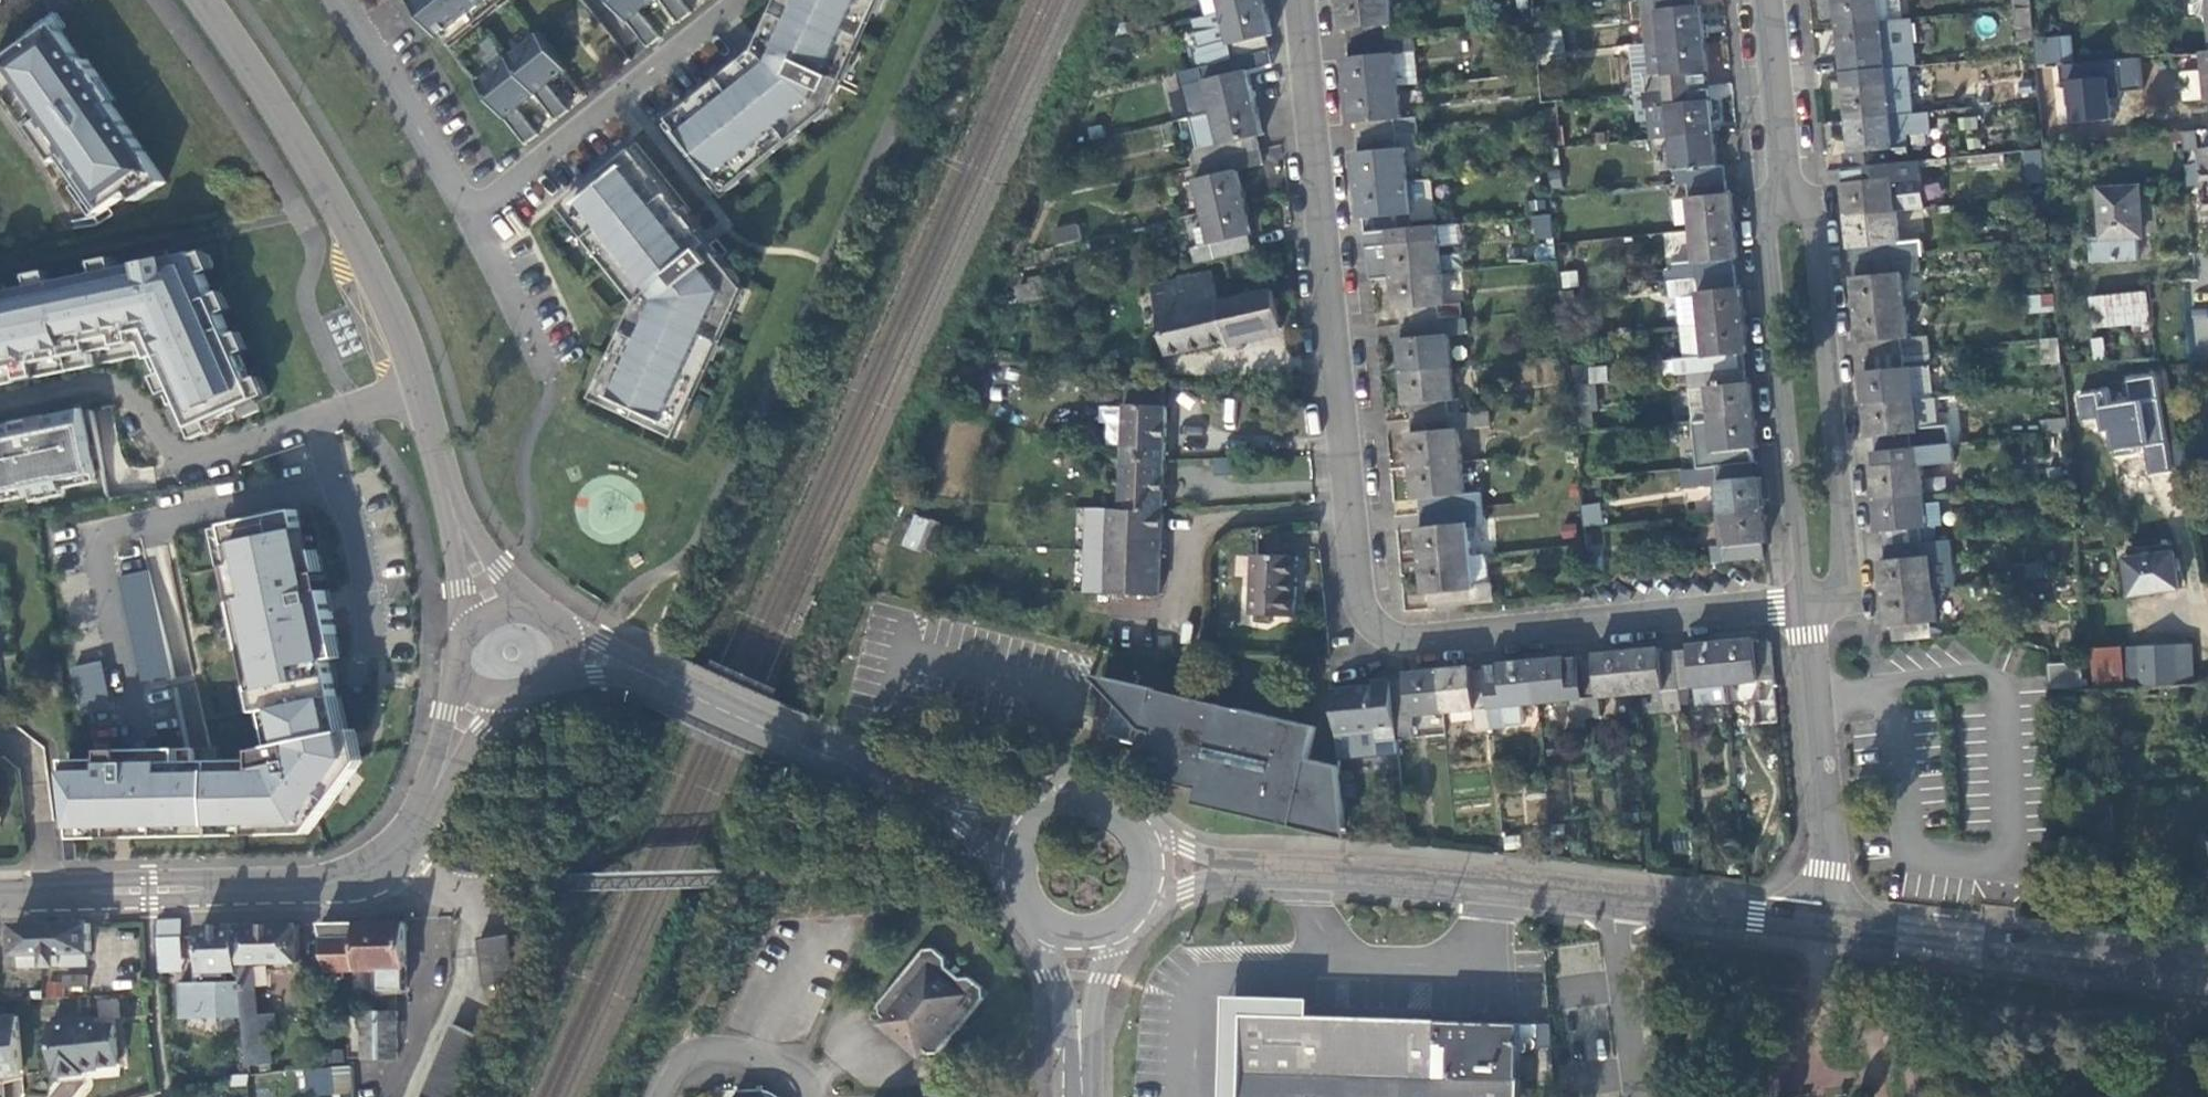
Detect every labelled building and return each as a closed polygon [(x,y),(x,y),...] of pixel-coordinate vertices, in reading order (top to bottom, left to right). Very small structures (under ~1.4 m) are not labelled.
[(412,1),(441,38),(488,0),(412,0),(412,1)] [(441,38),(447,45),(504,0),(488,0),(441,38)] [(648,47),(662,37),(641,11),(655,0),(611,0),(628,22),(648,47)] [(679,23),(692,13),(682,0),(661,0),(679,23)] [(678,127),(724,184),(824,105),(874,0),(793,0),(777,33),(766,57),(762,60),(678,127)] [(1209,17),(1227,13),(1224,0),(1205,0),(1209,17)] [(1227,13),(1266,3),(1265,0),(1224,0),(1227,13)] [(1390,0),(1340,0),(1341,10),(1343,27),(1347,27),(1348,43),(1387,39),(1385,23),(1392,22),(1390,0)] [(1645,46),(1701,41),(1699,20),(1698,7),(1694,8),(1693,0),(1640,0),(1645,46)] [(1835,9),(1837,30),(1900,23),(1898,0),(1834,0),(1835,9)] [(2021,11),(2032,10),(2031,0),(2020,0),(2021,11)] [(2199,14),(2204,18),(2207,18),(2207,0),(2198,0),(2199,14)] [(1193,21),(1206,68),(1273,51),(1270,40),(1275,38),(1271,23),(1266,3),(1227,13),(1209,17),(1193,21)] [(1909,22),(1900,23),(1837,30),(1839,46),(1840,60),(1844,60),(1845,75),(1906,69),(1913,68),(1909,22)] [(0,62),(0,82),(1,83),(7,78),(44,129),(37,134),(48,151),(56,162),(63,157),(102,212),(131,192),(160,172),(111,103),(115,100),(87,59),(83,62),(56,23),(27,43),(0,62)] [(1560,32),(1532,34),(1534,56),(1562,54),(1560,32)] [(536,95),(557,121),(570,110),(549,84),(567,70),(539,33),(508,59),(537,94),(536,95)] [(1417,83),(1413,36),(1387,39),(1348,43),(1349,54),(1345,55),(1347,67),(1349,90),(1398,85),(1417,83)] [(1701,41),(1645,46),(1648,75),(1640,76),(1641,92),(1702,86),(1701,75),(1704,75),(1701,41)] [(2074,41),(2035,45),(2038,71),(2077,67),(2074,41)] [(1648,75),(1645,46),(1640,46),(1630,47),(1634,93),(1641,92),(1640,76),(1648,75)] [(1277,65),(1273,51),(1206,68),(1209,79),(1218,114),(1257,105),(1253,85),(1250,73),(1277,65)] [(477,83),(527,145),(540,134),(519,108),(536,95),(537,94),(508,59),(477,83)] [(1911,117),(1906,69),(1845,75),(1847,87),(1843,88),(1845,103),(1847,124),(1911,117)] [(7,78),(1,83),(37,134),(44,129),(7,78)] [(1190,84),(1198,119),(1218,114),(1209,79),(1190,84)] [(1402,116),(1398,85),(1349,90),(1351,110),(1353,121),(1356,122),(1357,138),(1417,132),(1415,115),(1402,116)] [(1641,92),(1647,140),(1671,137),(1711,134),(1708,113),(1706,100),(1703,100),(1702,86),(1641,92)] [(1190,149),(1195,168),(1199,168),(1245,156),(1264,151),(1261,140),(1267,138),(1262,122),(1257,105),(1218,114),(1198,119),(1192,120),(1199,147),(1190,149)] [(1540,117),(1540,120),(1544,148),(1563,147),(1561,124),(1557,124),(1556,115),(1540,117)] [(1911,117),(1847,124),(1848,142),(1849,155),(1845,155),(1846,169),(1912,163),(1910,137),(1933,135),(1932,115),(1911,117)] [(1418,148),(1417,132),(1357,138),(1359,149),(1355,149),(1356,165),(1358,184),(1407,179),(1404,149),(1418,148)] [(1684,169),(1685,184),(1724,181),(1722,165),(1715,166),(1713,151),(1711,134),(1671,137),(1674,170),(1684,169)] [(2188,154),(2205,152),(2203,134),(2187,135),(2188,154)] [(1199,168),(1210,214),(1249,205),(1244,185),(1241,173),(1268,165),(1264,151),(1245,156),(1199,168)] [(635,162),(577,208),(647,295),(658,287),(668,299),(662,311),(649,306),(608,394),(674,425),(742,281),(732,268),(724,275),(635,162)] [(1922,183),(1920,162),(1912,163),(1846,169),(1847,182),(1843,182),(1844,197),(1846,216),(1918,209),(1923,209),(1921,183),(1922,183)] [(167,183),(160,172),(131,192),(137,200),(167,183)] [(1410,211),(1407,179),(1358,184),(1360,200),(1361,216),(1365,216),(1367,231),(1404,228),(1402,212),(1410,211)] [(1685,184),(1690,231),(1732,227),(1730,207),(1729,194),(1725,194),(1724,181),(1685,184)] [(2142,241),(2139,193),(2100,195),(2103,244),(2090,244),(2091,268),(2138,265),(2137,242),(2142,241)] [(1197,248),(1201,261),(1256,249),(1254,238),(1257,238),(1252,218),(1249,205),(1210,214),(1217,243),(1197,248)] [(1922,257),(1918,209),(1846,216),(1848,234),(1849,249),(1853,248),(1854,264),(1919,257),(1922,257)] [(1548,212),(1529,216),(1534,240),(1553,236),(1548,212)] [(1055,243),(1081,238),(1078,222),(1052,227),(1055,243)] [(1367,231),(1368,244),(1390,241),(1391,256),(1393,276),(1440,272),(1435,225),(1404,228),(1367,231)] [(1665,270),(1666,281),(1733,274),(1731,259),(1735,259),(1733,246),(1732,227),(1690,231),(1693,262),(1678,264),(1678,269),(1665,270)] [(1391,256),(1390,241),(1368,244),(1372,278),(1393,276),(1391,256)] [(0,287),(0,386),(140,354),(189,443),(274,408),(206,245),(0,287)] [(1920,269),(1919,257),(1854,264),(1855,276),(1852,277),(1854,291),(1855,311),(1904,306),(1901,271),(1920,269)] [(1443,303),(1440,272),(1393,276),(1395,291),(1396,307),(1401,307),(1402,323),(1461,317),(1459,301),(1443,303)] [(1220,302),(1213,273),(1151,288),(1168,356),(1195,350),(1230,341),(1220,302)] [(1675,298),(1679,327),(1742,322),(1739,302),(1738,287),(1734,288),(1733,274),(1666,281),(1668,298),(1675,298)] [(1274,289),(1220,302),(1230,341),(1283,329),(1274,289)] [(2029,312),(2053,311),(2052,294),(2028,295),(2029,312)] [(2136,341),(2156,338),(2153,321),(2149,295),(2092,301),(2096,332),(2134,328),(2136,341)] [(1907,337),(1904,306),(1855,311),(1857,333),(1858,342),(1863,341),(1864,357),(1903,353),(1928,350),(1926,336),(1907,337)] [(1466,329),(1465,316),(1461,317),(1402,323),(1403,336),(1399,336),(1401,349),(1403,372),(1450,367),(1446,332),(1466,329)] [(1673,360),(1674,375),(1685,374),(1742,369),(1741,354),(1745,354),(1743,340),(1742,322),(1679,327),(1683,359),(1673,360)] [(2063,359),(2061,337),(2044,338),(2046,360),(2063,359)] [(1933,397),(1928,350),(1903,353),(1905,365),(1909,365),(1913,400),(1933,397)] [(1905,365),(1903,353),(1864,357),(1864,369),(1861,369),(1863,386),(1865,405),(1913,400),(1909,365),(1905,365)] [(1607,365),(1588,366),(1589,382),(1608,381),(1607,365)] [(1453,398),(1450,367),(1403,372),(1405,387),(1406,403),(1410,403),(1411,418),(1460,413),(1459,398),(1453,398)] [(1685,374),(1689,422),(1751,416),(1749,396),(1748,384),(1744,384),(1742,369),(1685,374)] [(2145,474),(2169,470),(2154,378),(2074,391),(2079,420),(2098,417),(2104,453),(2141,447),(2145,474)] [(1581,387),(1583,409),(1597,408),(1595,385),(1581,387)] [(1115,401),(1115,397),(1114,395),(1112,392),(1109,389),(1104,388),(1098,391),(1096,393),(1094,397),(1095,401),(1096,405),(1100,407),(1104,409),(1108,408),(1110,407),(1113,404),(1115,401)] [(1933,397),(1913,400),(1865,405),(1867,426),(1868,436),(1871,436),(1873,449),(1938,442),(1933,397)] [(81,403),(101,489),(157,480),(153,465),(126,469),(108,400),(81,403)] [(0,421),(0,511),(101,489),(81,403),(0,421)] [(1128,406),(1123,508),(1164,510),(1165,481),(1166,440),(1168,408),(1128,406)] [(1489,422),(1488,411),(1460,413),(1411,418),(1413,430),(1409,431),(1411,443),(1413,466),(1460,461),(1456,425),(1489,422)] [(1689,422),(1693,468),(1752,462),(1751,451),(1755,450),(1753,435),(1751,416),(1689,422)] [(2070,431),(2069,417),(2045,419),(2046,432),(2070,431)] [(1106,445),(1111,431),(1092,424),(1087,438),(1106,445)] [(1952,441),(1938,442),(1873,449),(1875,463),(1870,464),(1872,480),(1875,498),(1923,492),(1920,464),(1954,461),(1952,441)] [(1463,491),(1460,461),(1413,466),(1415,483),(1416,496),(1420,496),(1422,512),(1477,506),(1475,490),(1463,491)] [(1716,484),(1719,513),(1761,509),(1759,487),(1758,476),(1753,476),(1752,462),(1693,468),(1689,468),(1691,486),(1716,484)] [(1924,503),(1923,492),(1875,498),(1877,516),(1878,528),(1882,528),(1884,546),(1922,542),(1935,540),(1934,527),(1942,526),(1940,501),(1924,503)] [(1581,506),(1583,527),(1601,525),(1599,503),(1581,506)] [(305,505),(211,521),(261,754),(54,762),(61,834),(76,839),(301,833),(364,761),(305,505)] [(1162,550),(1164,510),(1123,508),(1071,506),(1068,590),(1160,594),(1162,550)] [(1484,525),(1481,506),(1477,506),(1422,512),(1423,525),(1419,526),(1421,541),(1423,560),(1468,555),(1466,526),(1484,525)] [(1709,547),(1711,562),(1763,556),(1762,543),(1765,543),(1763,523),(1761,509),(1719,513),(1722,546),(1709,547)] [(917,521),(905,547),(932,561),(944,534),(917,521)] [(1600,541),(1585,543),(1589,575),(1603,573),(1600,541)] [(1923,554),(1922,542),(1884,546),(1885,558),(1881,559),(1882,576),(1884,593),(1932,588),(1953,585),(1950,552),(1923,554)] [(930,562),(932,561),(905,547),(904,550),(930,562)] [(1489,582),(1487,553),(1468,555),(1423,560),(1426,581),(1427,592),(1430,592),(1432,606),(1495,600),(1493,582),(1489,582)] [(2182,590),(2177,553),(2128,561),(2133,597),(2158,593),(2182,590)] [(1296,588),(1297,556),(1253,555),(1251,616),(1295,618),(1296,588)] [(121,574),(135,682),(168,678),(153,570),(121,574)] [(1936,621),(1932,588),(1884,593),(1886,612),(1887,625),(1892,624),(1894,642),(1932,637),(1930,622),(1936,621)] [(1761,722),(1778,720),(1769,640),(1756,642),(1756,637),(1741,639),(1722,641),(1727,685),(1757,682),(1759,703),(1761,722)] [(1698,688),(1727,685),(1722,641),(1706,643),(1691,644),(1691,649),(1676,650),(1680,690),(1698,688)] [(2191,646),(2091,653),(2094,690),(2193,685),(2191,646)] [(1665,710),(1682,709),(1680,690),(1676,650),(1663,651),(1662,648),(1645,649),(1629,651),(1633,694),(1663,691),(1665,710)] [(1601,697),(1633,694),(1629,651),(1610,653),(1596,654),(1596,657),(1580,660),(1587,717),(1603,715),(1601,697)] [(1572,719),(1587,717),(1580,660),(1567,660),(1567,656),(1553,658),(1533,660),(1537,703),(1570,700),(1572,719)] [(1523,704),(1537,703),(1533,660),(1512,662),(1502,663),(1502,668),(1487,669),(1493,727),(1525,724),(1523,704)] [(76,704),(107,699),(101,661),(70,665),(76,704)] [(2084,665),(2052,667),(2053,692),(2087,690),(2084,665)] [(1481,728),(1493,727),(1487,669),(1473,671),(1473,666),(1458,668),(1439,670),(1443,712),(1479,709),(1481,728)] [(1412,716),(1443,712),(1439,670),(1420,673),(1408,674),(1408,677),(1394,678),(1399,740),(1414,738),(1412,716)] [(1150,746),(1139,744),(1137,757),(1157,762),(1167,765),(1166,781),(1190,786),(1196,792),(1193,803),(1291,827),(1291,823),(1316,829),(1328,832),(1336,831),(1349,831),(1342,767),(1309,759),(1316,727),(1099,675),(1097,683),(1118,704),(1144,731),(1153,733),(1150,746)] [(1340,687),(1335,688),(1341,751),(1349,751),(1384,747),(1384,741),(1399,740),(1394,678),(1373,680),(1373,684),(1360,685),(1340,687)] [(1729,706),(1759,703),(1757,682),(1727,685),(1729,706)] [(1729,706),(1727,685),(1698,688),(1700,709),(1729,706)] [(1110,737),(1125,740),(1139,744),(1150,746),(1153,733),(1144,731),(1118,704),(1113,727),(1110,737)] [(61,834),(64,860),(78,860),(76,839),(61,834)] [(183,937),(183,920),(161,920),(161,937),(183,937)] [(91,922),(16,925),(17,953),(21,953),(21,966),(88,964),(87,951),(92,950),(91,922)] [(407,922),(322,923),(331,967),(331,968),(376,968),(377,988),(408,988),(407,922)] [(239,925),(240,963),(254,962),(300,961),(300,924),(239,925)] [(240,970),(240,963),(239,925),(202,926),(203,971),(240,970)] [(510,934),(481,938),(487,985),(516,981),(510,934)] [(934,1056),(989,990),(965,970),(961,975),(947,963),(951,958),(930,941),(875,1007),(901,1029),(898,1033),(901,1036),(905,1032),(911,1038),(934,1056)] [(254,962),(240,963),(240,970),(249,1064),(273,1062),(270,1031),(278,1030),(276,1014),(259,1015),(254,962)] [(88,986),(88,975),(66,976),(67,986),(88,986)] [(399,1057),(398,1011),(363,1012),(364,1058),(399,1057)] [(1529,1023),(1385,1018),(1316,1016),(1250,1014),(1248,1096),(1527,1096),(1529,1023)] [(2,1076),(2,1072),(23,1070),(18,1015),(0,1017),(0,1076),(2,1076)] [(52,1024),(57,1076),(84,1073),(84,1067),(120,1063),(116,1024),(100,1026),(99,1018),(52,1024)] [(491,1040),(456,1025),(426,1096),(467,1096),(491,1040)] [(349,1064),(304,1069),(308,1096),(352,1091),(349,1064)]
